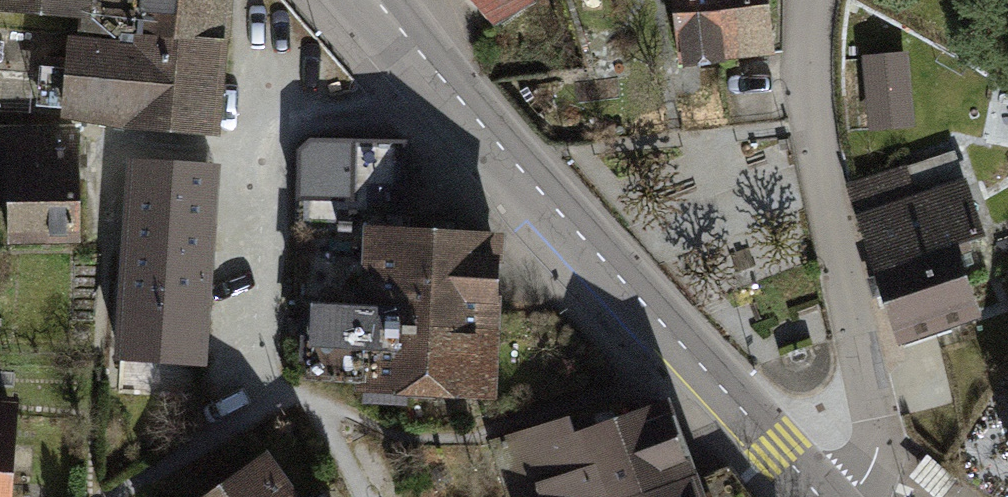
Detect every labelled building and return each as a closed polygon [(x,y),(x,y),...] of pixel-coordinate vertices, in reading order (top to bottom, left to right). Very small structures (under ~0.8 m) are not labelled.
[(85,10),(83,28),(122,31),(220,41),(223,0),(0,0),(0,4),(85,10)] [(492,22),(534,1),(533,0),(474,0),(492,22)] [(724,56),(719,0),(675,0),(681,61),(724,56)] [(724,56),(769,52),(764,0),(719,0),(724,56)] [(220,41),(122,31),(121,43),(72,38),(71,58),(44,56),(41,104),(67,106),(66,113),(127,124),(215,131),(222,41),(220,41)] [(920,121),(916,44),(869,47),(873,123),(920,121)] [(10,135),(0,135),(0,174),(10,174),(10,241),(77,240),(74,134),(10,135)] [(297,148),(298,225),(403,231),(406,140),(308,139),(297,148)] [(954,152),(851,185),(900,336),(974,312),(955,253),(983,244),(954,152)] [(213,165),(132,160),(119,360),(200,365),(213,165)] [(367,324),(490,332),(493,282),(498,235),(463,234),(403,231),(298,225),(298,307),(314,307),(368,310),(367,324)] [(368,310),(314,307),(310,376),(486,387),(490,332),(367,324),(368,310)] [(689,476),(675,438),(663,403),(573,435),(568,418),(495,440),(512,496),(625,496),(689,476)] [(11,413),(0,413),(0,496),(6,496),(11,413)] [(266,460),(214,496),(292,496),(266,460)] [(689,476),(625,496),(752,496),(729,468),(693,484),(689,476)]
